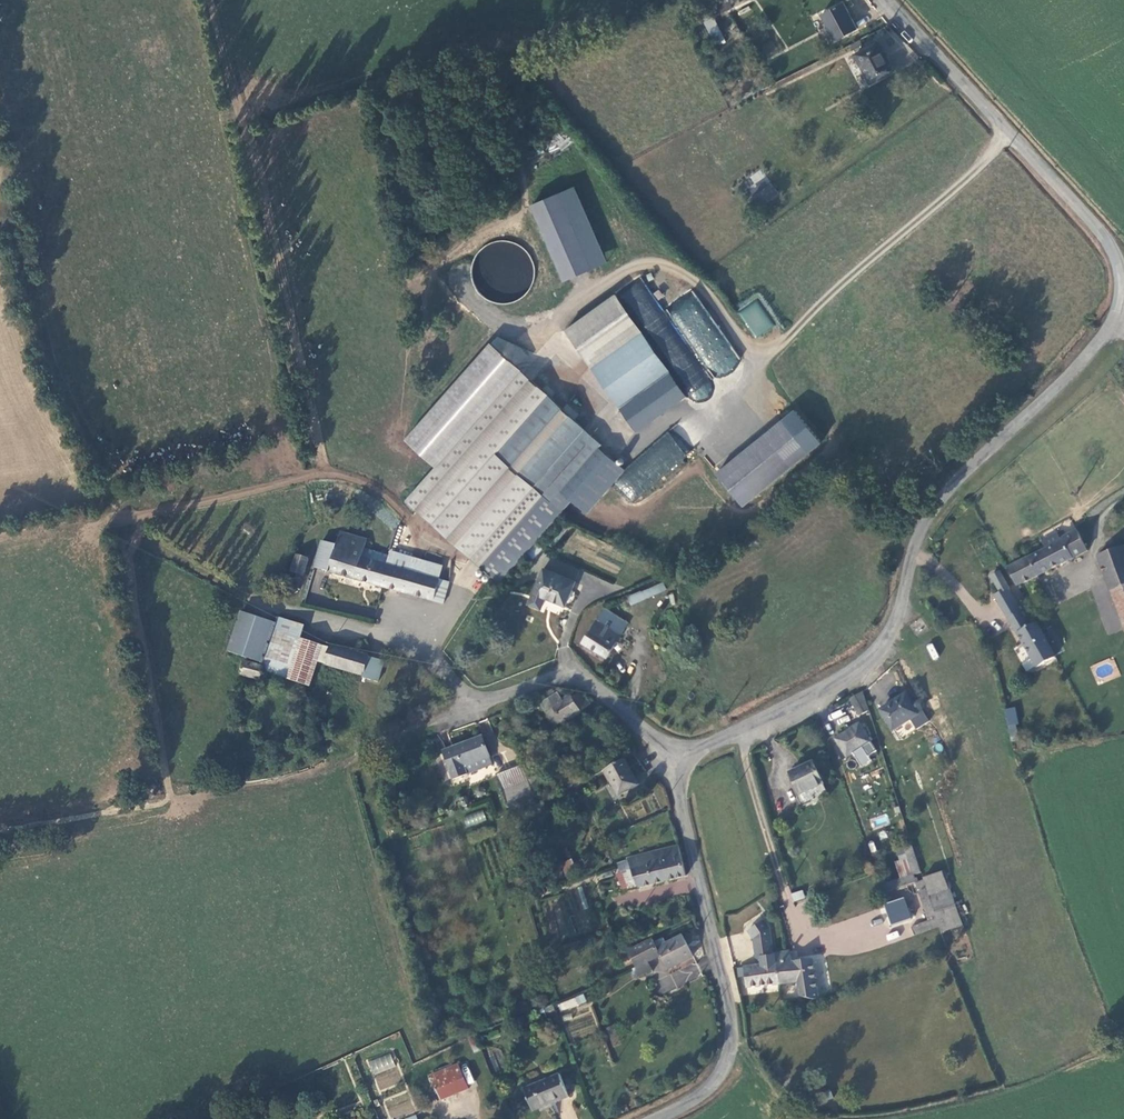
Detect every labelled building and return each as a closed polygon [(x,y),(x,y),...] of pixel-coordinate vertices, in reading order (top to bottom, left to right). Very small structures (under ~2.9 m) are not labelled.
[(726,5),(707,16),(712,25),(731,14),(726,5)] [(842,5),(822,17),(837,42),(858,30),(842,5)] [(873,49),(854,64),(874,88),(894,73),(873,49)] [(750,202),(771,186),(765,177),(743,192),(750,202)] [(778,195),(771,186),(750,202),(755,209),(778,195)] [(604,264),(576,187),(530,204),(560,284),(597,270),(596,267),(604,264)] [(530,291),(531,248),(513,247),(513,265),(506,265),(506,290),(530,291)] [(758,299),(738,310),(753,338),(773,327),(758,299)] [(641,332),(592,367),(622,407),(670,372),(641,332)] [(519,371),(404,501),(455,545),(499,583),(525,554),(536,542),(541,536),(558,516),(573,500),(587,513),(625,470),(599,447),(602,443),(519,371)] [(744,505),(809,452),(783,419),(717,473),(744,505)] [(554,547),(571,527),(558,516),(541,536),(554,547)] [(1043,549),(1008,566),(1018,586),(1088,552),(1076,529),(1059,538),(1056,532),(1038,541),(1043,549)] [(449,583),(439,580),(388,565),(391,558),(375,553),(374,554),(364,551),(367,542),(340,534),(337,546),(322,542),(314,568),(442,605),(449,583)] [(532,561),(544,549),(536,542),(525,554),(532,561)] [(1097,557),(1110,593),(1123,587),(1123,547),(1097,557)] [(388,565),(439,580),(443,567),(392,552),(391,558),(388,565)] [(296,556),(291,572),(303,576),(308,560),(296,556)] [(551,558),(547,569),(576,580),(580,570),(551,558)] [(990,572),(1002,595),(1010,591),(998,568),(990,572)] [(544,569),(530,604),(542,609),(546,598),(566,606),(576,582),(544,569)] [(303,576),(291,572),(283,596),(295,599),(303,576)] [(630,604),(666,591),(664,583),(627,595),(630,604)] [(1110,593),(1123,628),(1123,587),(1110,593)] [(1002,595),(997,598),(1035,669),(1056,658),(1038,624),(1030,628),(1010,591),(1002,595)] [(1096,597),(1104,635),(1120,632),(1115,606),(1106,608),(1103,596),(1096,597)] [(273,621),(238,611),(224,653),(260,663),(273,621)] [(593,622),(581,644),(607,659),(627,624),(601,611),(594,623),(593,622)] [(305,625),(276,614),(273,621),(260,663),(259,666),(263,667),(261,674),(290,682),(290,680),(294,668),(293,668),(301,640),(305,625)] [(294,668),(290,680),(311,686),(320,661),(323,647),(301,640),(293,668),(294,668)] [(933,660),(939,657),(932,643),(926,646),(933,660)] [(323,647),(320,661),(327,664),(331,650),(323,647)] [(332,647),(331,650),(327,664),(326,665),(363,678),(362,681),(377,686),(385,665),(377,663),(376,666),(369,663),(370,660),(367,659),(367,657),(351,650),(350,653),(332,647)] [(263,667),(259,666),(244,662),(241,675),(259,680),(261,674),(263,667)] [(861,693),(851,698),(857,716),(866,712),(861,693)] [(558,695),(540,704),(554,727),(558,724),(562,722),(562,724),(582,713),(587,704),(579,696),(573,699),(570,696),(563,700),(558,695)] [(903,696),(877,712),(889,731),(915,716),(903,696)] [(1009,735),(1019,733),(1014,707),(1004,709),(1009,735)] [(858,724),(835,738),(845,757),(869,744),(858,724)] [(482,738),(442,752),(453,781),(492,768),(489,758),(490,758),(482,738)] [(625,759),(604,770),(619,794),(638,783),(625,759)] [(795,798),(801,808),(829,794),(812,761),(789,772),(800,796),(795,798)] [(522,765),(495,776),(508,805),(534,796),(522,765)] [(571,786),(568,776),(556,782),(560,791),(571,786)] [(463,817),(467,827),(486,820),(482,809),(463,817)] [(887,815),(871,817),(873,827),(889,825),(887,815)] [(879,878),(875,880),(880,893),(887,891),(916,883),(924,881),(912,845),(907,847),(909,852),(906,853),(910,865),(898,870),(900,877),(912,875),(913,878),(881,884),(879,878)] [(687,877),(679,846),(621,861),(623,871),(634,869),(638,888),(687,877)] [(568,858),(559,866),(564,872),(573,863),(568,858)] [(634,869),(623,871),(621,872),(624,889),(638,888),(634,869)] [(930,898),(949,892),(943,875),(924,881),(930,898)] [(933,910),(930,898),(924,881),(916,883),(918,890),(926,913),(933,910)] [(918,890),(916,883),(887,891),(889,897),(918,890)] [(795,902),(805,897),(803,890),(793,895),(795,902)] [(889,897),(887,891),(880,893),(882,899),(889,897)] [(939,929),(940,934),(962,927),(951,891),(949,892),(930,898),(933,910),(939,929)] [(906,921),(912,919),(906,905),(889,912),(894,926),(906,921)] [(915,937),(939,929),(933,910),(926,913),(929,924),(912,930),(915,937)] [(747,989),(777,986),(774,953),(772,938),(766,920),(750,930),(755,938),(754,955),(761,955),(761,966),(755,966),(737,967),(738,975),(745,975),(747,989)] [(906,921),(894,926),(896,930),(907,926),(906,921)] [(655,942),(653,939),(628,950),(636,966),(634,968),(638,974),(651,968),(649,962),(661,956),(666,968),(693,956),(684,936),(666,944),(664,938),(655,942)] [(813,963),(790,963),(788,951),(774,953),(777,986),(800,984),(800,988),(796,988),(797,1000),(816,1000),(813,963)] [(558,1003),(560,1011),(586,1003),(584,995),(558,1003)] [(391,1053),(367,1061),(372,1075),(395,1067),(391,1053)] [(458,1064),(432,1075),(442,1100),(468,1088),(458,1064)] [(535,1111),(568,1096),(560,1074),(525,1089),(535,1111)] [(806,1097),(798,1100),(803,1114),(812,1112),(806,1097)]
